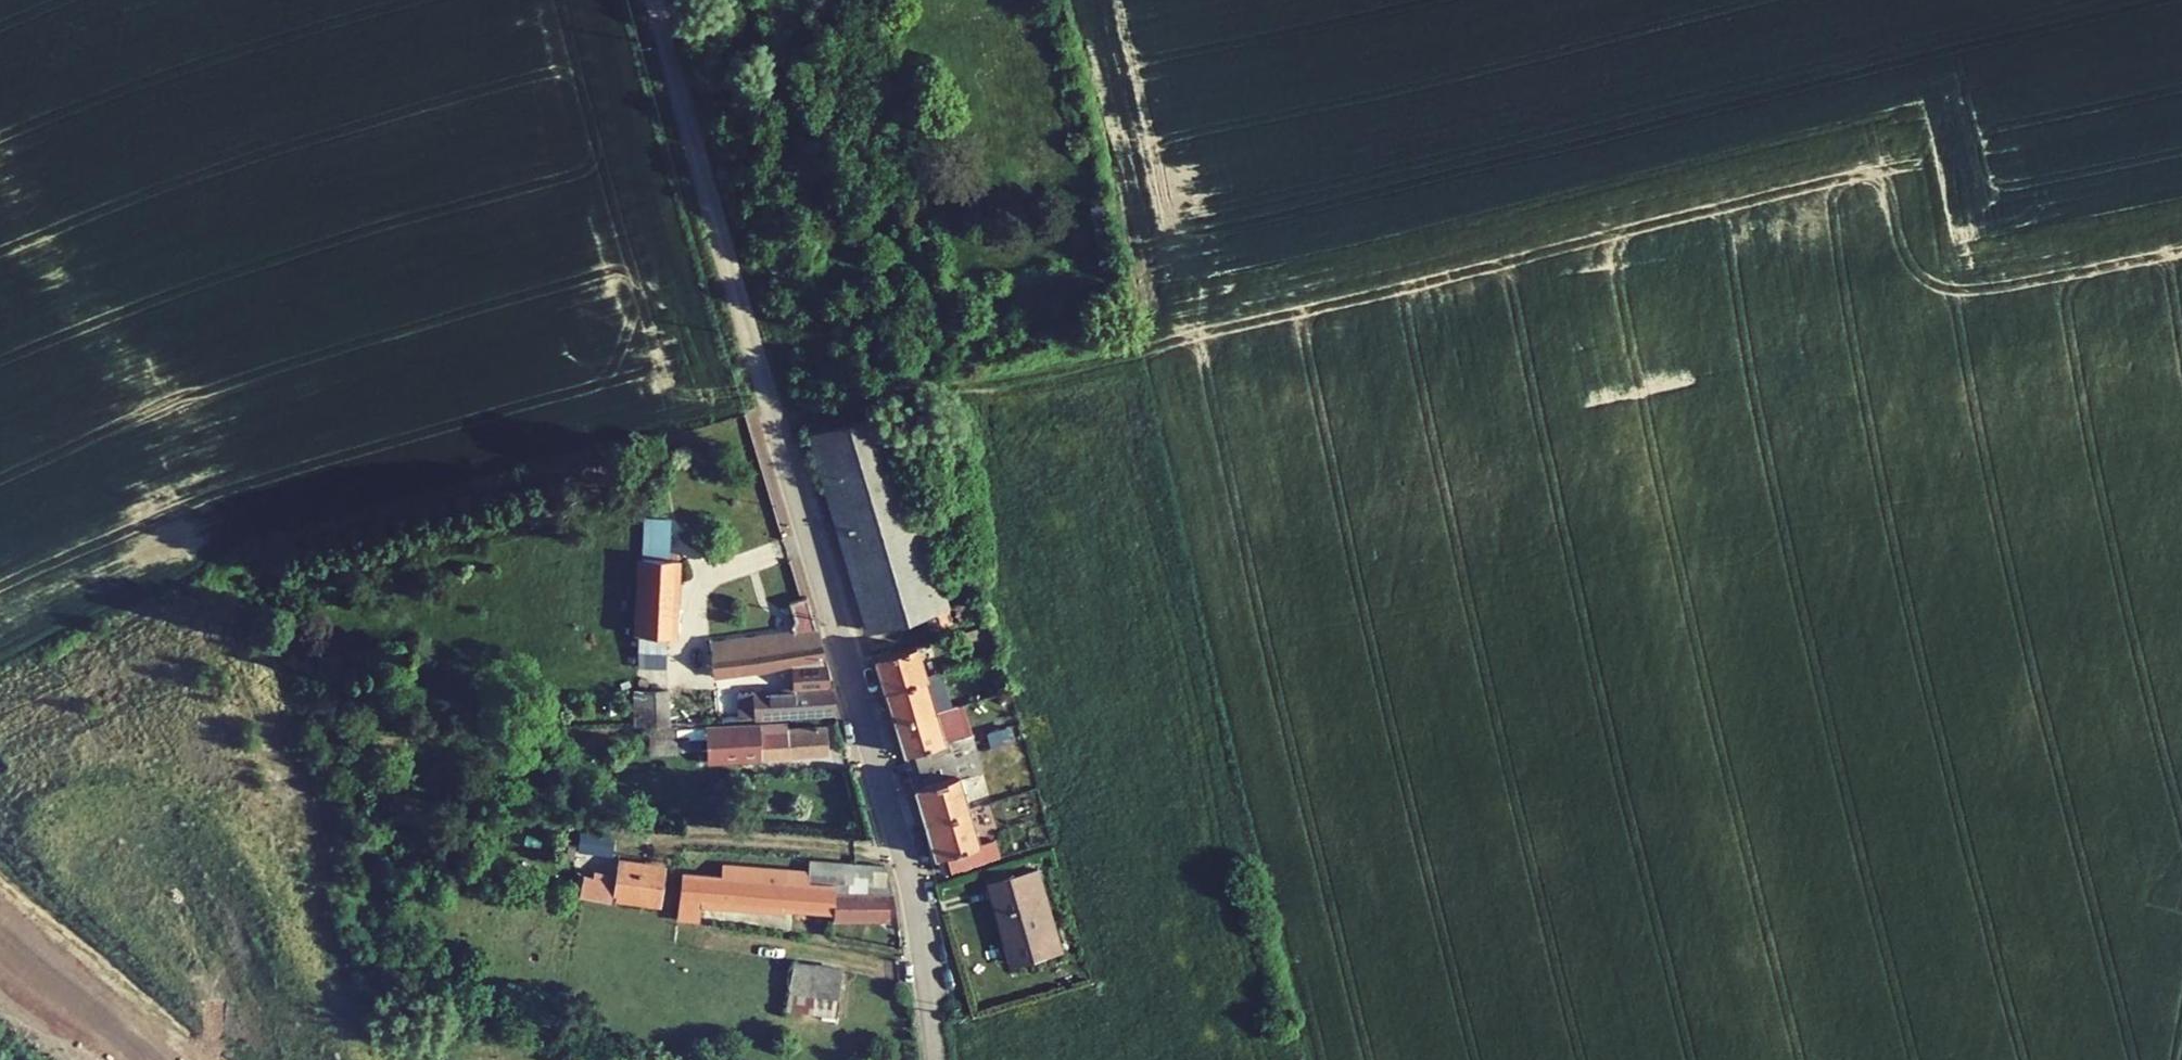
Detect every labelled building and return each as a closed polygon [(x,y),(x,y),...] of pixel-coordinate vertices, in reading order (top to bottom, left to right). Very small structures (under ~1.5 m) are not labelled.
[(808,432),(866,632),(920,617),(924,629),(951,621),(890,409),(808,432)] [(644,527),(643,559),(670,560),(672,528),(644,527)] [(643,559),(635,559),(631,653),(664,654),(665,636),(674,637),(678,560),(670,560),(643,559)] [(817,629),(709,642),(712,677),(794,666),(794,690),(738,694),(741,718),(835,713),(817,629)] [(941,856),(947,879),(987,866),(981,844),(971,807),(962,776),(958,759),(953,743),(947,745),(938,712),(929,680),(920,647),(877,659),(887,692),(896,724),(906,756),(914,754),(919,770),(923,786),(916,788),(924,820),(933,857),(941,856)] [(646,729),(647,756),(674,755),(672,690),(630,692),(631,729),(646,729)] [(759,726),(705,730),(706,760),(761,757),(826,753),(824,729),(759,733),(759,726)] [(620,860),(614,897),(656,904),(663,868),(620,860)] [(681,918),(679,926),(687,928),(688,921),(695,921),(698,906),(830,915),(831,863),(809,861),(809,873),(712,865),(710,877),(679,875),(672,916),(681,918)] [(880,867),(831,863),(830,915),(830,920),(883,923),(884,898),(889,899),(880,867)] [(1014,938),(1020,967),(1065,956),(1042,871),(992,884),(1007,940),(1014,938)] [(793,959),(784,1010),(833,1016),(841,967),(793,959)]
